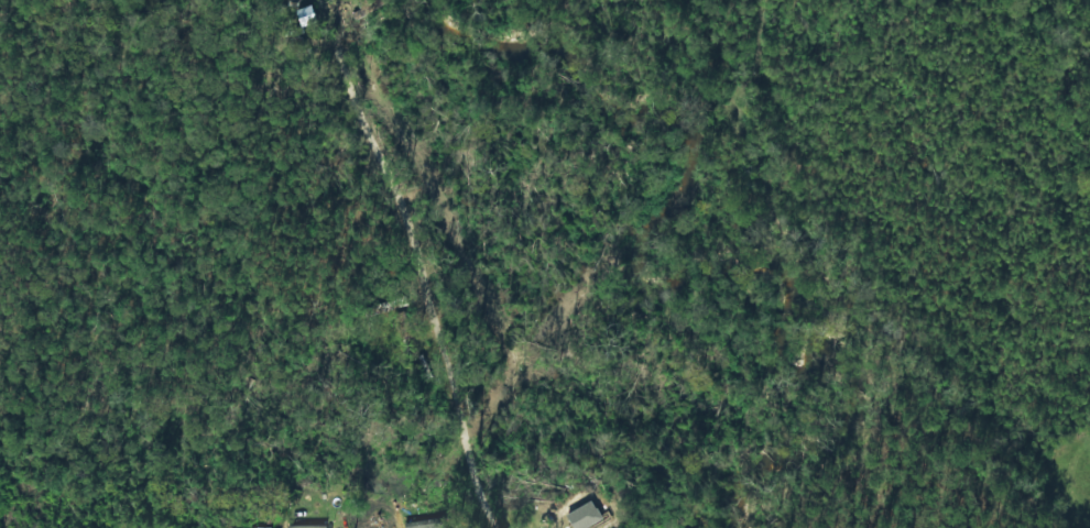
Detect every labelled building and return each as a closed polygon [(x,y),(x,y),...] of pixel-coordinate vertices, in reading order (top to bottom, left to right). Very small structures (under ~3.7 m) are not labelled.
[(600,516),(590,499),(568,512),(578,527),(580,527),(600,516)] [(404,522),(405,527),(429,527),(428,519),(404,522)]
